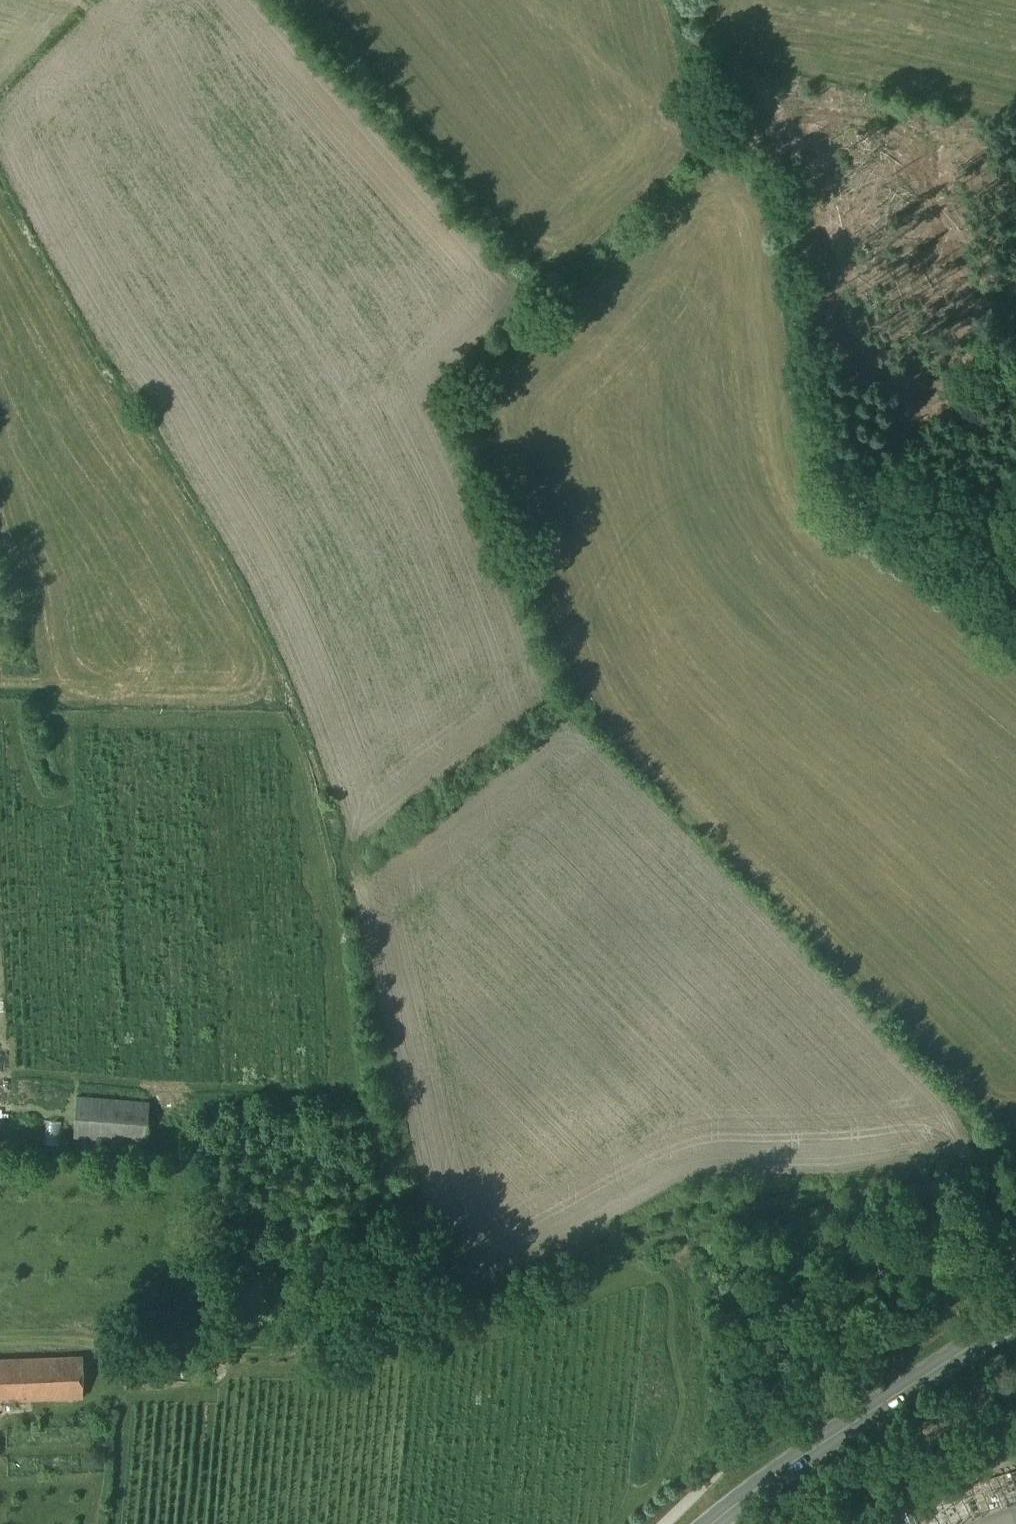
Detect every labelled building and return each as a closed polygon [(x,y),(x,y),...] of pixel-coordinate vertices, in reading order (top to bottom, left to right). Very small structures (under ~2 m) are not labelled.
[(145,1145),(149,1104),(76,1097),(72,1138),(145,1145)] [(59,1140),(59,1115),(42,1115),(42,1140),(59,1140)] [(82,1399),(82,1357),(0,1360),(0,1403),(82,1399)] [(866,1523),(964,1523),(1015,1506),(1015,1472),(866,1523)]
